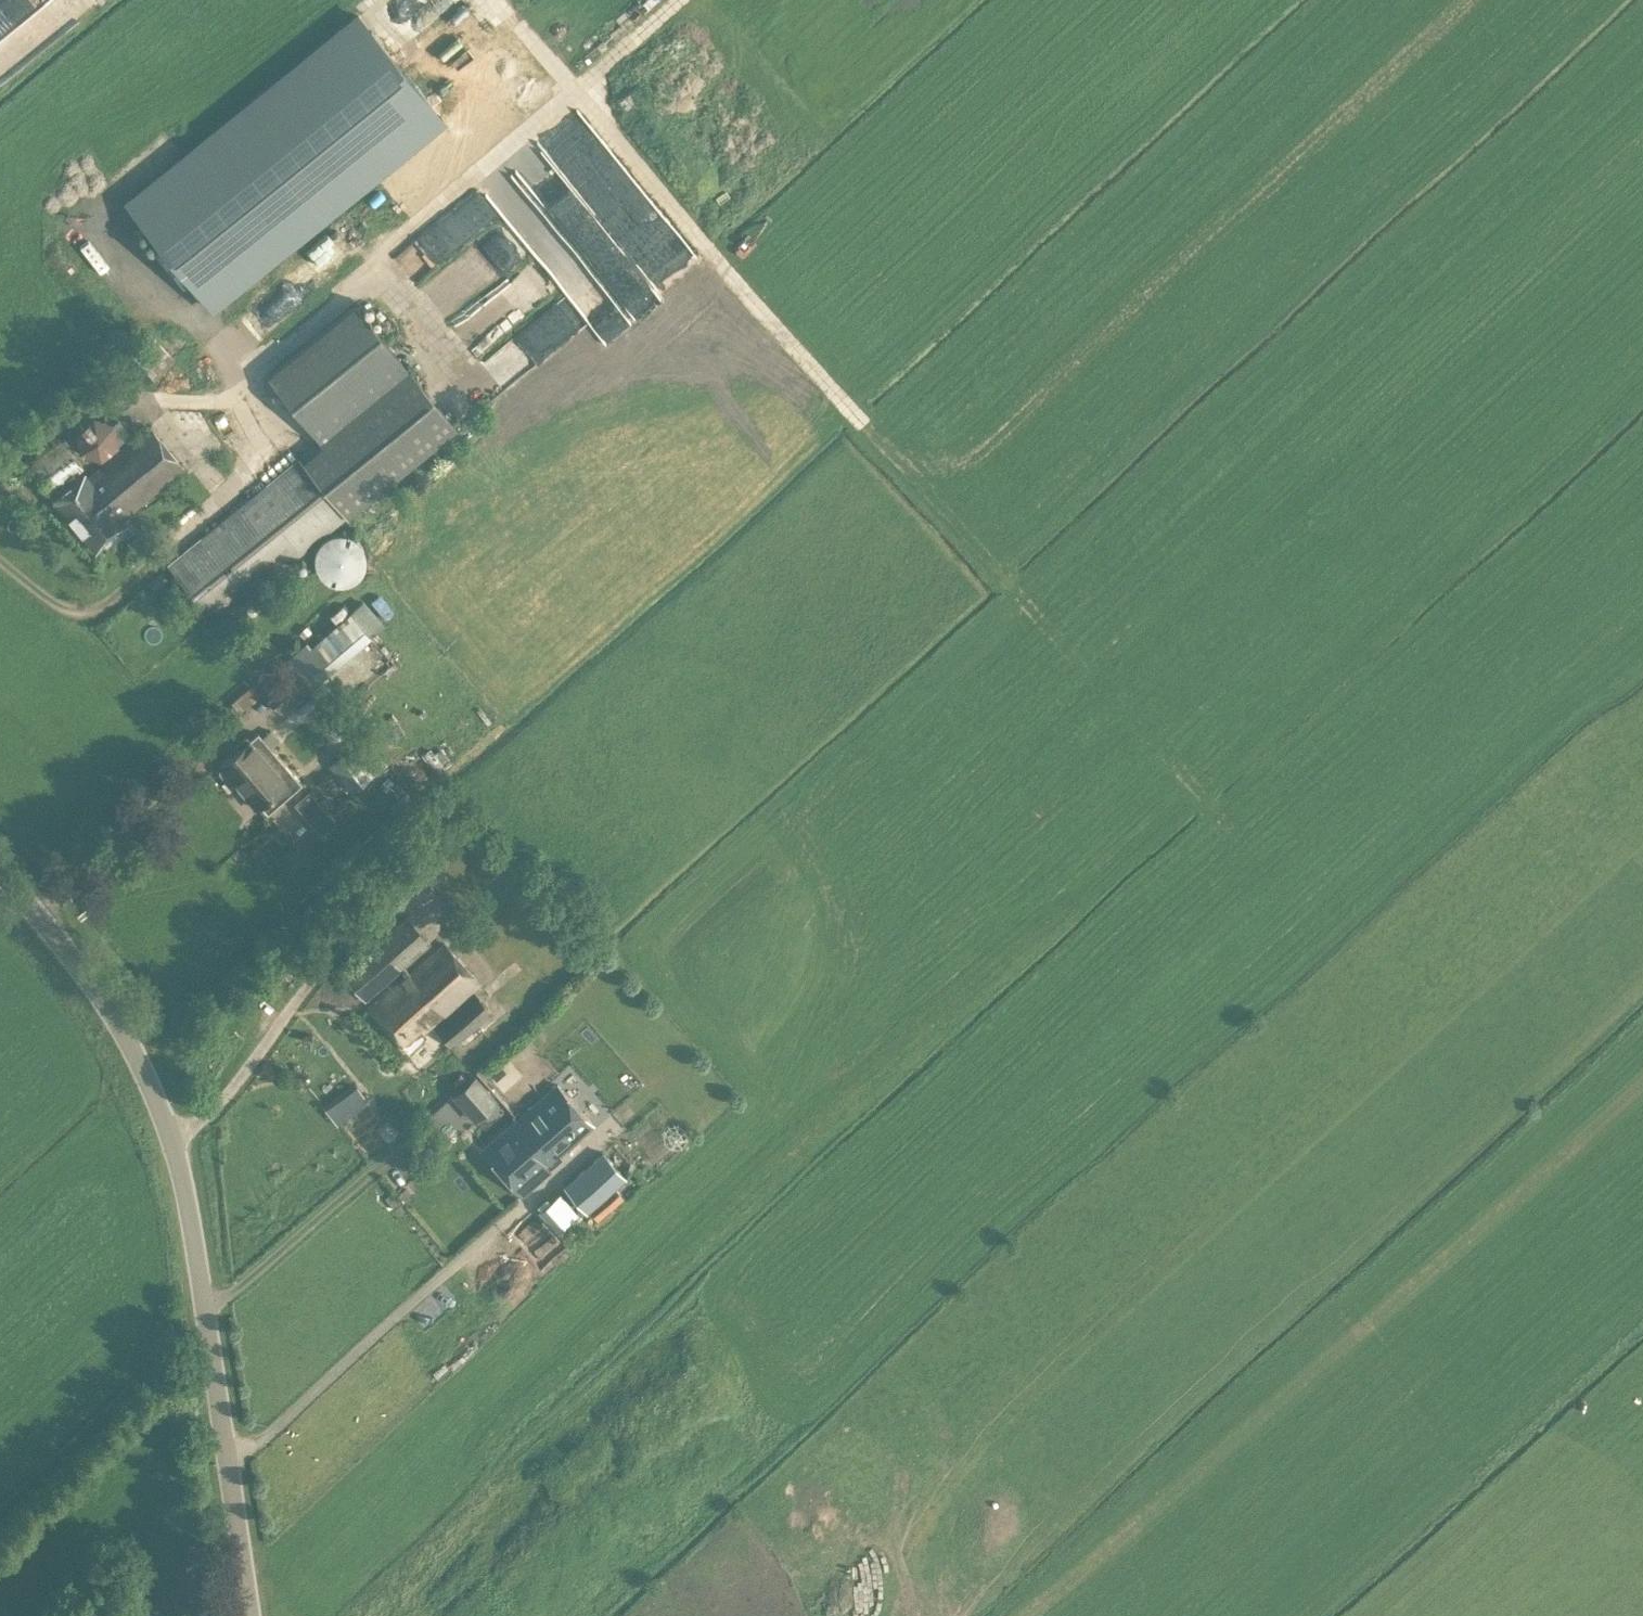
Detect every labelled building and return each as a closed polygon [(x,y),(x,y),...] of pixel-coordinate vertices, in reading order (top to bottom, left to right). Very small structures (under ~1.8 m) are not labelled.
[(45,0),(2,0),(0,2),(0,8),(12,24),(45,0)] [(213,307),(444,119),(358,14),(127,202),(213,307)] [(539,194),(418,287),(438,312),(539,234),(545,242),(536,249),(544,258),(526,272),(531,279),(548,266),(562,285),(615,245),(602,229),(582,244),(563,220),(570,215),(556,196),(547,203),(539,194)] [(309,284),(357,246),(344,230),(332,241),(327,235),(292,263),(309,284)] [(413,280),(442,256),(422,232),(402,249),(408,257),(399,264),(413,280)] [(602,307),(621,294),(602,267),(583,280),(602,307)] [(552,341),(581,315),(563,295),(548,308),(552,312),(538,325),(552,341)] [(267,376),(320,441),(168,563),(215,621),(455,426),(356,304),(267,376)] [(524,366),(514,346),(499,353),(509,373),(524,366)] [(178,425),(202,423),(201,410),(178,411),(178,425)] [(80,452),(102,460),(119,445),(115,422),(93,415),(76,429),(80,452)] [(60,441),(28,468),(95,549),(126,523),(122,517),(183,467),(149,427),(89,476),(60,441)] [(377,592),(368,598),(381,617),(390,611),(377,592)] [(348,647),(368,633),(345,600),(325,614),(348,647)] [(296,662),(292,666),(264,690),(283,711),(310,687),(326,674),(307,653),(294,638),(283,647),(296,662)] [(357,651),(372,666),(383,655),(369,640),(357,651)] [(250,684),(229,703),(239,714),(260,695),(250,684)] [(302,783),(258,732),(250,739),(247,736),(237,744),(240,748),(221,765),(222,767),(220,769),(220,772),(228,781),(231,782),(233,779),(236,783),(238,781),(244,789),(243,790),(257,807),(261,804),(268,813),(302,783)] [(353,745),(330,764),(351,791),(373,774),(353,745)] [(326,920),(321,914),(315,920),(320,926),(326,920)] [(431,943),(408,917),(343,975),(366,1000),(431,943)] [(372,1007),(410,1049),(426,1035),(423,1032),(479,982),(444,943),(372,1007)] [(452,1048),(492,1013),(476,995),(436,1030),(452,1048)] [(478,1113),(497,1097),(476,1074),(458,1090),(478,1113)] [(520,1117),(556,1157),(593,1124),(558,1084),(520,1117)] [(447,1098),(431,1112),(448,1132),(465,1118),(447,1098)] [(556,1157),(520,1117),(483,1150),(522,1195),(551,1169),(547,1165),(556,1157)] [(624,1174),(603,1150),(564,1184),(586,1208),(624,1174)] [(564,1242),(535,1210),(511,1231),(539,1263),(564,1242)]
